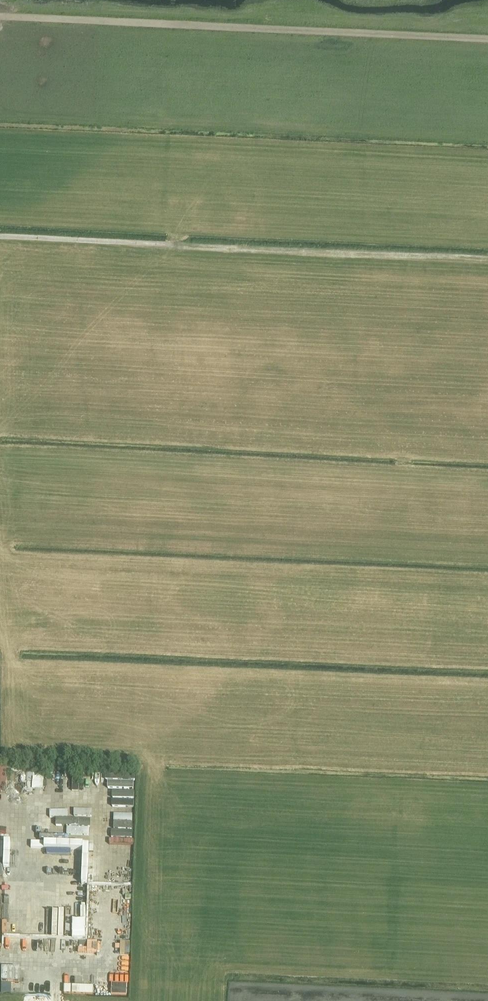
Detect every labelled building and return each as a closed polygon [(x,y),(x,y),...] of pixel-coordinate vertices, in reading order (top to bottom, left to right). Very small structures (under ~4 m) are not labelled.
[(46,825),(48,817),(41,815),(39,824),(46,825)] [(32,827),(32,820),(14,819),(13,826),(32,827)] [(99,855),(116,855),(116,837),(99,837),(99,855)] [(25,891),(25,890),(44,889),(44,879),(13,880),(13,892),(25,891)] [(35,916),(50,916),(51,903),(43,903),(43,896),(36,896),(35,916)] [(106,947),(106,955),(130,955),(130,947),(106,947)] [(1,990),(16,990),(16,965),(2,965),(1,990)] [(111,982),(124,982),(123,973),(110,973),(111,982)]
